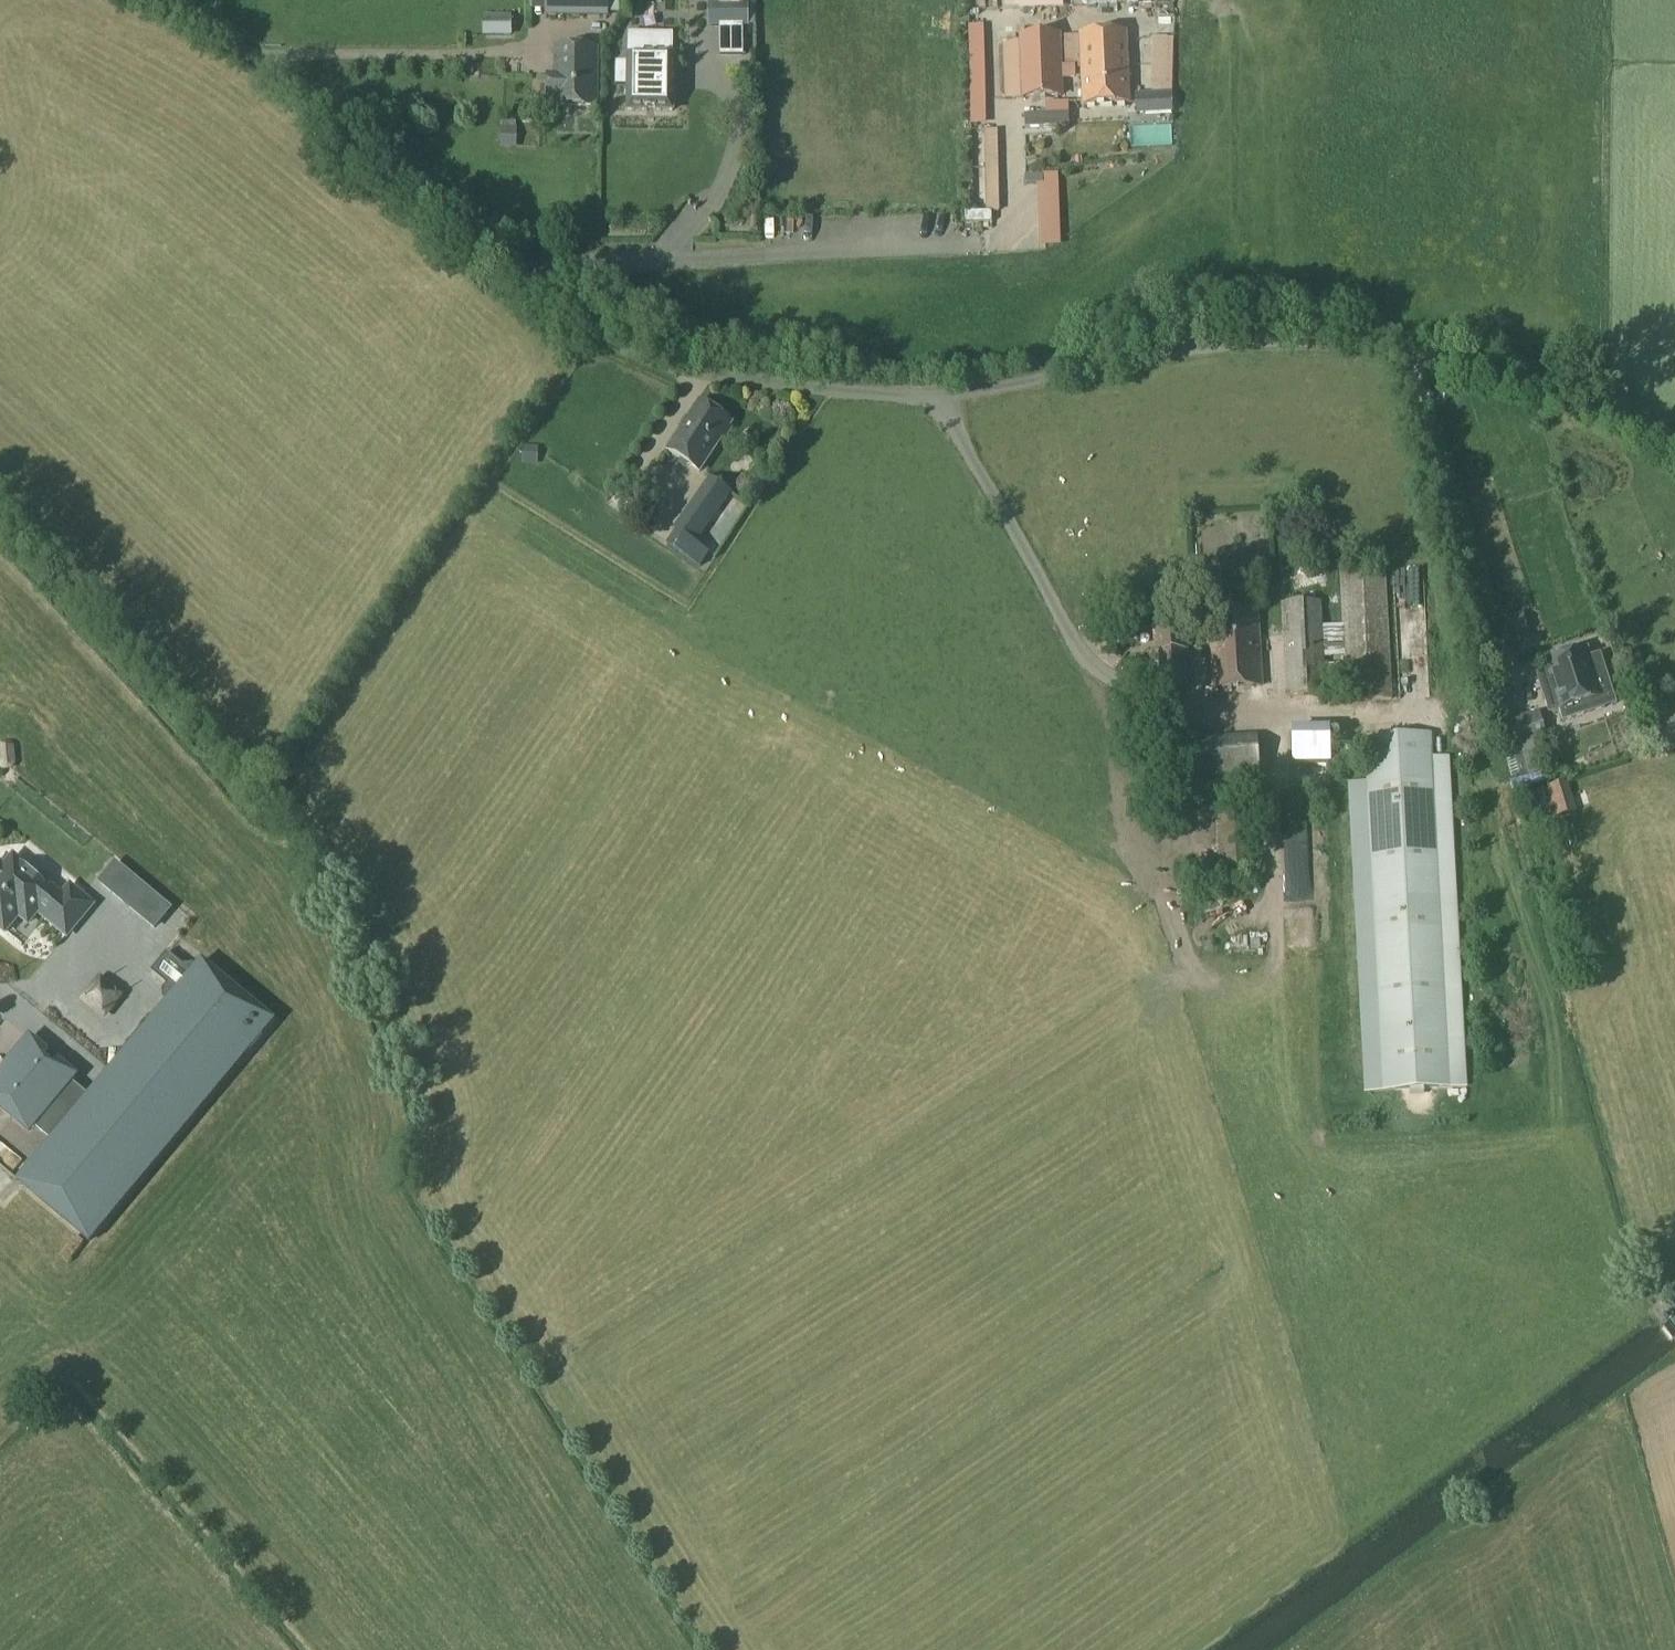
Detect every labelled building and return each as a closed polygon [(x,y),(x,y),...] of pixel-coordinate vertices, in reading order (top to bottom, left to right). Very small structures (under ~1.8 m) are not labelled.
[(607,0),(545,0),(545,17),(607,18),(607,0)] [(1062,8),(1062,0),(1018,0),(1019,10),(1062,8)] [(745,5),(706,5),(706,28),(745,28),(745,5)] [(501,31),(501,14),(475,13),(474,31),(501,31)] [(627,35),(625,115),(673,116),(675,57),(672,57),(672,36),(627,35)] [(1079,37),(1058,37),(1019,39),(1022,99),(1061,97),(1060,72),(1080,72),(1082,107),(1128,106),(1125,35),(1079,37)] [(595,50),(555,49),(553,78),(547,78),(547,98),(554,98),(554,107),(595,108),(595,50)] [(600,62),(601,113),(619,113),(618,62),(600,62)] [(1044,116),(1067,115),(1067,103),(1043,104),(1044,116)] [(1024,130),(1068,128),(1067,115),(1044,116),(1023,116),(1024,130)] [(971,132),(972,215),(990,215),(989,132),(971,132)] [(730,431),(727,429),(730,425),(699,405),(668,453),(699,472),(720,440),(723,442),(730,431)] [(521,466),(537,467),(538,448),(522,446),(521,466)] [(671,530),(674,532),(664,547),(699,571),(709,556),(695,546),(731,493),(708,477),(671,530)] [(1325,695),(1324,684),(1328,684),(1326,685),(1325,688),(1326,691),(1329,691),(1332,690),(1333,687),(1331,685),(1329,684),(1343,683),(1344,704),(1391,701),(1384,567),(1339,570),(1338,572),(1340,627),(1322,628),(1320,604),(1280,605),(1285,698),(1324,697),(1324,699),(1326,702),(1329,702),(1332,700),(1333,697),(1331,694),(1328,693),(1325,695)] [(1256,615),(1210,617),(1213,689),(1259,687),(1256,615)] [(1158,689),(1187,687),(1184,651),(1186,651),(1184,628),(1153,630),(1154,653),(1156,653),(1158,689)] [(1588,659),(1586,651),(1564,658),(1583,715),(1614,705),(1599,656),(1588,659)] [(1583,715),(1564,658),(1543,664),(1546,673),(1536,676),(1545,705),(1548,704),(1552,714),(1558,712),(1562,722),(1583,715)] [(1537,713),(1493,726),(1501,753),(1545,740),(1537,713)] [(1273,768),(1329,767),(1328,740),(1336,739),(1336,731),(1328,732),(1328,730),(1272,732),(1273,768)] [(1363,740),(1381,1092),(1464,1088),(1447,765),(1431,766),(1429,736),(1363,740)] [(1193,740),(1195,793),(1257,790),(1255,737),(1193,740)] [(1510,780),(1526,775),(1519,750),(1503,754),(1510,780)] [(1539,808),(1547,806),(1551,820),(1575,814),(1567,783),(1535,791),(1539,808)] [(1214,814),(1218,881),(1246,879),(1243,813),(1214,814)] [(11,910),(27,923),(39,909),(46,915),(43,918),(65,936),(90,906),(69,889),(60,899),(12,859),(3,869),(0,867),(0,923),(11,910)] [(127,910),(144,889),(145,888),(114,863),(96,884),(98,886),(127,910)] [(33,1044),(0,1084),(0,1109),(23,1129),(28,1123),(52,1143),(17,1184),(87,1243),(272,1025),(202,965),(200,966),(182,968),(167,955),(151,974),(166,987),(167,1005),(87,1100),(64,1080),(69,1074),(33,1044)] [(60,1045),(52,1054),(81,1080),(89,1071),(60,1045)] [(4,1170),(12,1164),(0,1151),(0,1166),(4,1170)]
